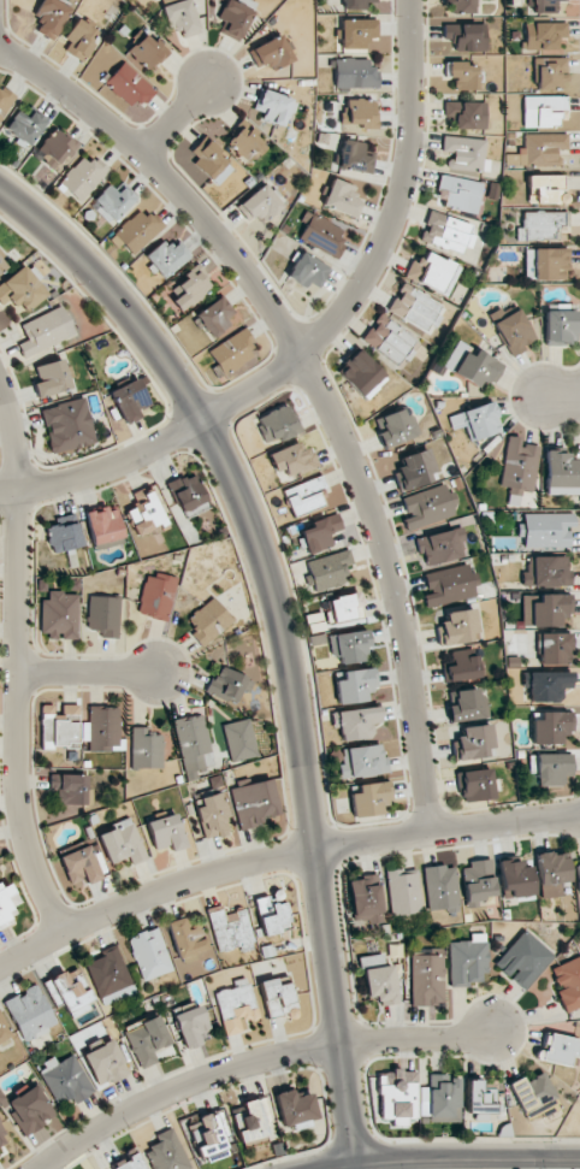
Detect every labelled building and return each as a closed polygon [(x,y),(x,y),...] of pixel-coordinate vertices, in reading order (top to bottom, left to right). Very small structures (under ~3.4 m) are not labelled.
[(41,21),(36,32),(54,40),(70,7),(54,0),(41,0),(33,17),(41,21)] [(191,0),(184,0),(162,5),(167,30),(180,27),(182,36),(198,33),(191,0)] [(217,18),(227,23),(222,34),(239,42),(257,3),(251,0),(236,0),(235,2),(231,0),(226,0),(217,18)] [(344,10),(365,10),(365,1),(377,1),(377,0),(343,0),(344,10)] [(443,2),(451,2),(451,13),(475,14),(475,0),(443,0),(443,2)] [(554,0),(566,0),(533,0),(533,14),(554,14),(554,0)] [(70,41),(64,52),(83,62),(99,31),(75,18),(65,39),(70,41)] [(377,19),(340,19),(340,49),(365,49),(365,37),(377,37),(377,19)] [(525,50),(557,50),(557,37),(567,37),(567,23),(525,22),(525,50)] [(485,51),(485,24),(449,25),(449,31),(443,31),(444,39),(454,39),(454,52),(485,51)] [(153,42),(145,34),(128,50),(149,72),(170,53),(156,39),(153,42)] [(257,67),(265,62),(271,72),(294,60),(280,34),(248,51),(257,67)] [(536,89),(566,90),(567,58),(537,58),(536,89)] [(334,87),(378,88),(378,68),(368,68),(368,59),(335,59),(334,87)] [(155,91),(123,62),(104,82),(129,106),(137,97),(143,104),(155,91)] [(478,90),(477,62),(448,63),(448,74),(454,74),(455,90),(478,90)] [(16,96),(0,86),(0,120),(16,96)] [(293,98),(259,91),(255,110),(263,111),(261,121),(286,127),(293,98)] [(523,128),(558,127),(558,111),(566,111),(566,96),(523,96),(523,128)] [(376,129),(376,100),(342,100),(343,124),(360,124),(360,129),(376,129)] [(455,129),(486,129),(486,102),(444,101),(444,116),(455,116),(455,129)] [(26,118),(18,111),(4,128),(26,146),(47,122),(33,110),(26,118)] [(266,148),(247,123),(226,139),(245,164),(266,148)] [(34,151),(54,170),(78,144),(58,125),(34,151)] [(567,133),(523,133),(523,147),(516,147),(516,164),(558,164),(558,149),(567,149),(567,133)] [(442,152),(449,153),(448,170),(483,171),(485,139),(442,137),(442,152)] [(228,162),(204,138),(190,152),(197,159),(193,163),(209,180),(228,162)] [(363,150),(365,143),(342,139),(337,167),(371,172),(374,152),(363,150)] [(58,183),(79,203),(109,169),(95,157),(89,163),(81,157),(58,183)] [(476,214),(483,183),(441,174),(434,205),(476,214)] [(563,175),(527,175),(527,204),(563,203),(563,175)] [(90,205),(109,224),(137,197),(119,178),(90,205)] [(352,198),(356,187),(333,178),(322,205),(355,219),(362,203),(352,198)] [(236,208),(253,228),(283,203),(265,182),(236,208)] [(112,234),(132,256),(165,225),(152,211),(145,218),(138,210),(112,234)] [(419,241),(465,255),(475,225),(428,211),(419,241)] [(516,241),(563,240),(562,211),(523,212),(523,227),(516,228),(516,241)] [(155,272),(156,271),(163,279),(191,255),(180,241),(171,248),(164,239),(143,257),(155,272)] [(461,268),(420,248),(406,277),(447,297),(461,268)] [(524,249),(525,280),(567,279),(566,248),(524,249)] [(330,267),(299,252),(286,278),(306,287),(309,281),(320,287),(330,267)] [(21,315),(47,294),(23,265),(0,283),(0,303),(1,305),(8,299),(21,315)] [(182,294),(172,299),(177,309),(210,293),(197,266),(182,273),(186,281),(178,285),(182,294)] [(447,305),(400,283),(387,312),(433,335),(447,305)] [(195,313),(211,338),(230,326),(225,318),(234,313),(223,295),(195,313)] [(18,344),(24,358),(76,334),(63,305),(20,324),(27,340),(18,344)] [(510,357),(525,350),(523,345),(534,340),(518,308),(505,315),(504,312),(499,314),(497,310),(488,314),(510,357)] [(544,312),(545,344),(576,343),(575,311),(544,312)] [(402,367),(420,340),(378,313),(361,341),(402,367)] [(221,375),(260,355),(246,328),(208,349),(221,375)] [(339,376),(367,401),(388,377),(357,348),(343,364),(347,367),(339,376)] [(471,357),(463,352),(451,373),(477,388),(482,379),(492,385),(503,366),(475,350),(471,357)] [(29,370),(40,399),(75,386),(64,357),(29,370)] [(149,403),(137,378),(109,392),(125,424),(140,417),(136,410),(149,403)] [(40,407),(50,453),(95,444),(85,398),(40,407)] [(253,418),(266,445),(300,429),(288,402),(253,418)] [(501,432),(491,402),(447,416),(451,430),(464,426),(469,442),(501,432)] [(404,416),(402,410),(374,417),(382,447),(419,437),(413,413),(404,416)] [(506,439),(500,487),(509,488),(507,503),(519,505),(521,491),(533,492),(539,443),(506,439)] [(267,454),(278,481),(317,465),(311,448),(301,452),(298,441),(267,454)] [(438,479),(428,448),(400,457),(403,466),(392,469),(400,492),(438,479)] [(544,495),(577,495),(577,459),(569,459),(569,450),(545,450),(544,495)] [(185,519),(210,507),(193,472),(168,484),(185,519)] [(317,491),(326,488),(321,475),(282,491),(293,518),(323,505),(317,491)] [(455,516),(451,504),(454,504),(448,483),(401,497),(407,517),(403,518),(407,530),(455,516)] [(137,537),(166,524),(151,488),(130,497),(135,507),(126,511),(137,537)] [(91,544),(122,539),(117,506),(86,511),(91,544)] [(332,545),(327,534),(342,528),(336,512),(310,523),(311,526),(299,531),(308,555),(332,545)] [(523,548),(569,548),(569,528),(574,528),(574,514),(523,513),(523,548)] [(52,553),(83,547),(78,521),(47,527),(52,553)] [(466,540),(462,526),(415,539),(422,567),(464,556),(460,542),(466,540)] [(348,580),(344,566),(352,563),(348,548),(305,562),(315,591),(348,580)] [(522,586),(569,587),(569,557),(531,556),(531,572),(522,572),(522,586)] [(475,596),(473,586),(477,585),(471,563),(423,574),(428,594),(423,595),(426,607),(475,596)] [(167,622),(178,580),(148,572),(136,613),(167,622)] [(78,593),(49,592),(49,600),(41,600),(40,637),(77,638),(78,593)] [(327,622),(362,619),(359,594),(328,597),(330,611),(326,612),(327,622)] [(560,626),(560,615),(571,615),(571,594),(521,595),(522,627),(560,626)] [(100,637),(118,638),(120,597),(88,595),(87,629),(101,629),(100,637)] [(184,619),(202,645),(233,623),(215,597),(184,619)] [(440,645),(478,641),(475,609),(437,613),(440,645)] [(341,665),(372,659),(367,629),(328,636),(332,657),(339,656),(341,665)] [(570,633),(539,633),(538,664),(569,665),(570,633)] [(452,665),(443,666),(445,682),(479,678),(477,655),(463,656),(462,650),(450,651),(452,665)] [(207,691),(236,705),(243,690),(248,692),(253,681),(219,665),(207,691)] [(377,689),(375,668),(334,671),(337,704),(367,702),(366,690),(377,689)] [(528,671),(527,702),(562,702),(562,688),(571,689),(572,672),(528,671)] [(454,690),(455,705),(448,705),(449,722),(485,718),(483,688),(454,690)] [(41,748),(78,748),(78,705),(62,705),(62,715),(53,715),(53,705),(41,705),(41,748)] [(89,752),(121,751),(120,706),(88,707),(89,752)] [(335,710),(337,741),(373,739),(372,722),(381,722),(381,708),(335,710)] [(531,711),(531,744),(561,745),(561,733),(572,733),(572,712),(531,711)] [(173,720),(186,782),(198,779),(196,770),(215,766),(203,713),(173,720)] [(257,757),(251,719),(223,724),(229,761),(257,757)] [(486,758),(485,748),(493,747),(491,724),(462,727),(463,736),(452,737),(455,760),(486,758)] [(132,769),(163,768),(162,735),(149,736),(149,727),(131,727),(132,769)] [(387,772),(383,743),(342,749),(344,764),(338,765),(340,779),(387,772)] [(537,784),(571,785),(571,754),(535,753),(535,771),(538,771),(537,784)] [(491,769),(461,771),(462,801),(492,800),(491,769)] [(87,804),(87,774),(49,775),(49,790),(57,789),(57,805),(87,804)] [(230,788),(239,828),(280,818),(271,778),(230,788)] [(381,815),(380,802),(390,801),(388,782),(349,785),(352,817),(381,815)] [(205,840),(232,832),(220,792),(193,801),(205,840)] [(146,822),(155,850),(169,845),(171,851),(186,847),(175,813),(146,822)] [(132,864),(146,859),(132,817),(111,824),(113,829),(99,834),(108,863),(130,856),(132,864)] [(100,881),(90,846),(60,854),(70,889),(100,881)] [(569,882),(566,850),(536,853),(540,898),(562,896),(560,882),(569,882)] [(535,895),(531,867),(523,868),(521,858),(498,862),(503,899),(535,895)] [(461,864),(466,908),(480,906),(479,897),(495,895),(491,860),(461,864)] [(423,868),(428,912),(459,909),(455,864),(423,868)] [(389,915),(421,913),(418,868),(386,870),(389,915)] [(381,921),(380,877),(350,877),(351,923),(381,921)] [(16,917),(11,907),(20,902),(7,880),(0,884),(0,926),(16,917)] [(254,899),(264,938),(291,931),(281,892),(254,899)] [(218,953),(239,947),(241,952),(256,948),(245,909),(224,914),(222,907),(207,912),(218,953)] [(166,923),(179,959),(207,949),(199,925),(187,930),(182,917),(166,923)] [(144,982),(174,970),(156,926),(126,939),(144,982)] [(494,963),(523,990),(554,957),(525,930),(494,963)] [(449,941),(450,985),(487,984),(485,933),(470,934),(470,941),(449,941)] [(84,962),(103,1007),(137,993),(117,948),(84,962)] [(411,1006),(445,1006),(443,952),(410,952),(411,1006)] [(365,998),(376,996),(377,1006),(397,1004),(393,965),(384,966),(383,954),(361,957),(365,998)] [(549,969),(566,1013),(579,1007),(579,956),(549,969)] [(95,1003),(75,966),(43,983),(56,1007),(63,1003),(71,1017),(95,1003)] [(225,1036),(248,1031),(246,1022),(259,1019),(250,977),(233,980),(235,986),(215,991),(225,1036)] [(268,1018),(297,1011),(290,983),(277,986),(275,978),(259,982),(268,1018)] [(22,1041),(56,1027),(39,985),(4,1000),(22,1041)] [(172,1015),(186,1049),(214,1038),(200,1004),(172,1015)] [(10,1040),(0,1015),(0,1044),(10,1040)] [(172,1046),(159,1015),(124,1031),(140,1069),(159,1061),(156,1053),(172,1046)] [(579,1040),(547,1032),(540,1060),(573,1067),(579,1040)] [(130,1076),(116,1040),(84,1052),(97,1088),(130,1076)] [(74,1102),(93,1094),(75,1054),(57,1062),(54,1057),(43,1062),(45,1068),(40,1070),(55,1105),(72,1097),(74,1102)] [(378,1118),(416,1118),(415,1070),(378,1070),(378,1118)] [(556,1109),(552,1102),(557,1099),(543,1072),(524,1082),(521,1077),(508,1084),(529,1124),(556,1109)] [(461,1076),(428,1075),(428,1089),(420,1088),(420,1119),(460,1120),(461,1076)] [(493,1089),(480,1089),(480,1080),(467,1080),(466,1112),(474,1112),(474,1120),(492,1120),(493,1089)] [(5,1101),(23,1136),(45,1126),(43,1120),(53,1116),(38,1085),(5,1101)] [(317,1118),(311,1093),(295,1097),(293,1088),(274,1093),(282,1127),(292,1124),(294,1131),(310,1127),(308,1120),(317,1118)] [(270,1120),(266,1097),(242,1102),(244,1112),(233,1113),(239,1142),(268,1136),(265,1121),(270,1120)] [(228,1154),(226,1144),(231,1142),(222,1110),(187,1120),(199,1163),(228,1154)] [(10,1140),(0,1123),(0,1146),(10,1140)] [(172,1127),(155,1135),(159,1143),(144,1150),(153,1168),(191,1168),(172,1127)] [(136,1153),(110,1166),(112,1168),(144,1168),(136,1153)]
